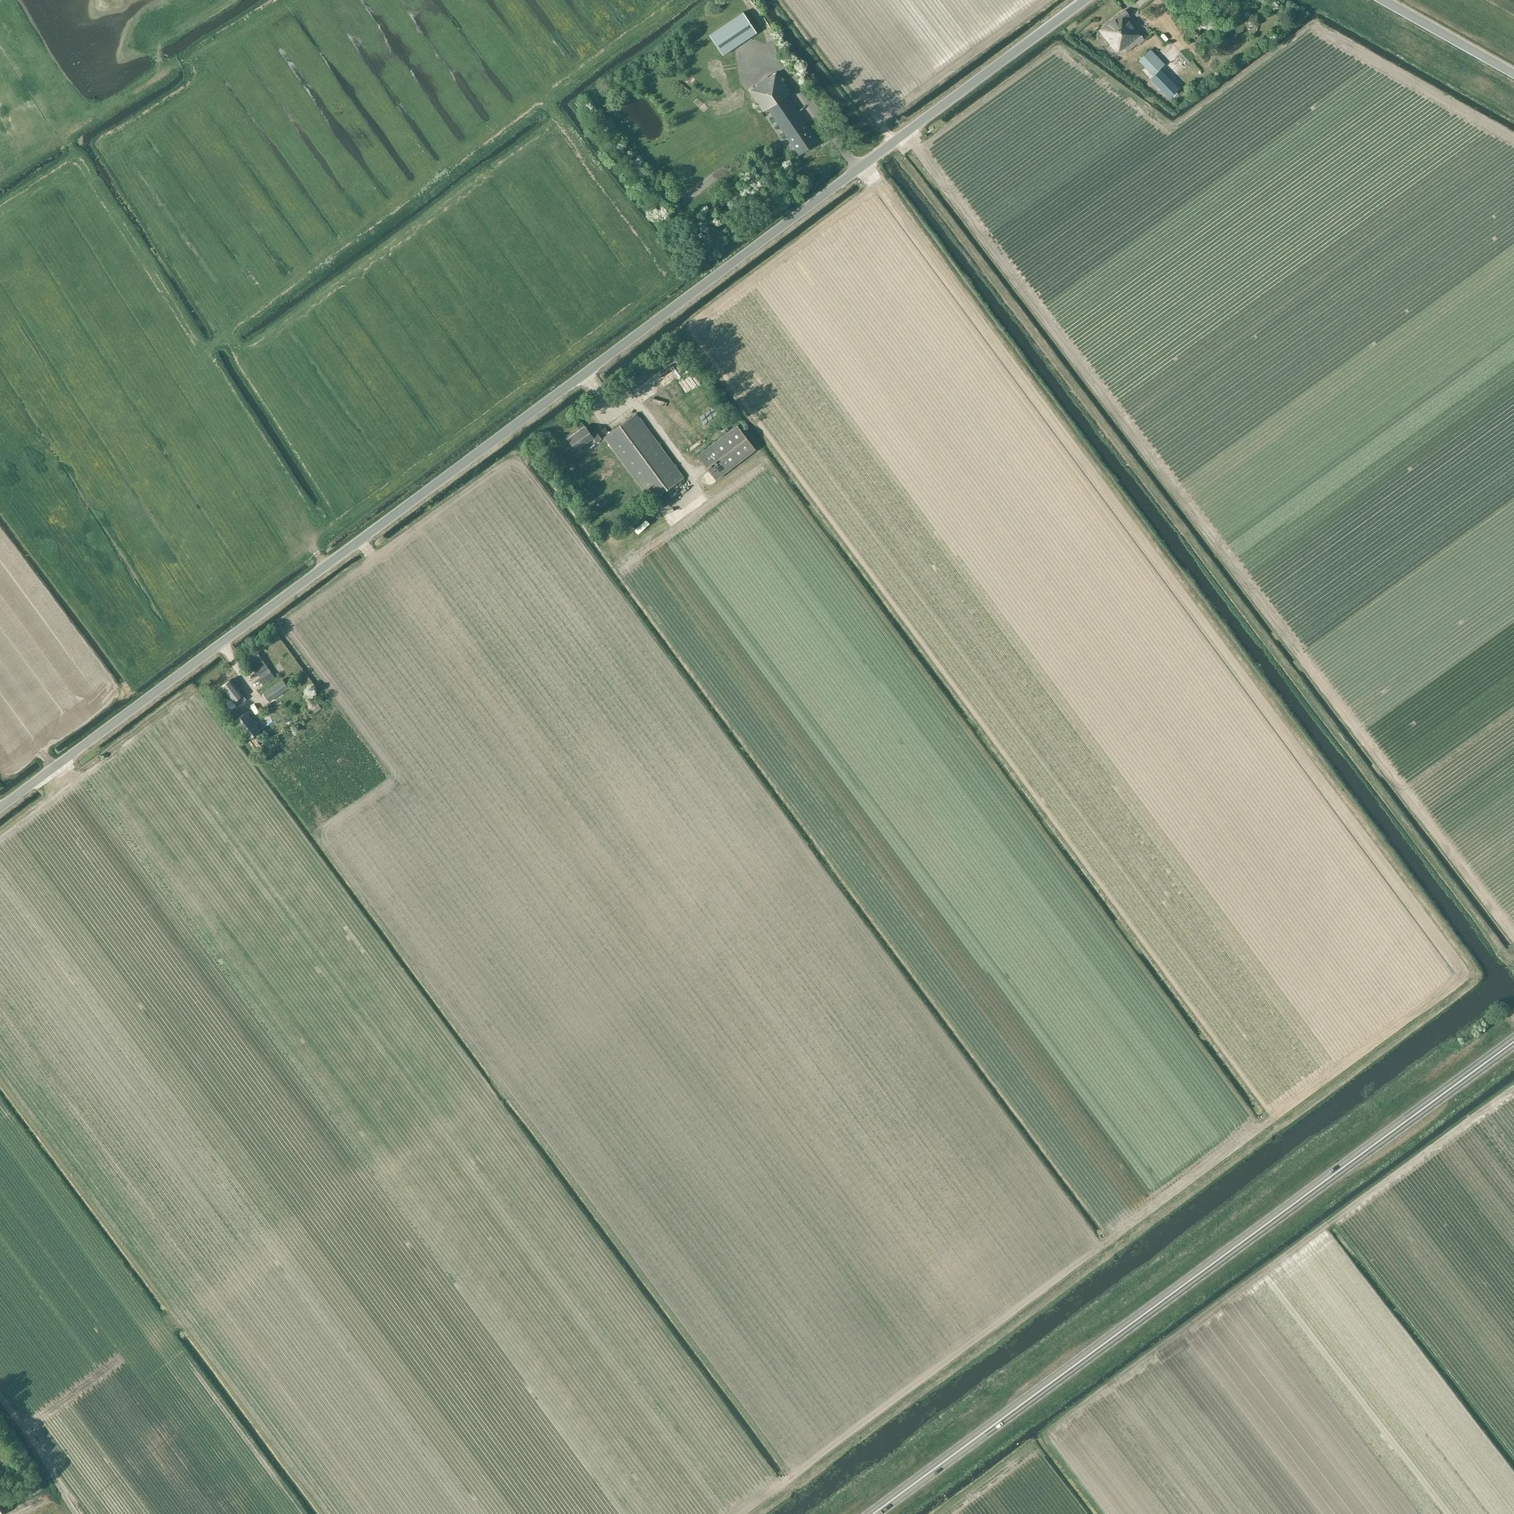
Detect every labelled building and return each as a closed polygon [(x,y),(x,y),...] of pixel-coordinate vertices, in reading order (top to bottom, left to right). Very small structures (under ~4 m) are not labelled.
[(1138,46),(1146,40),(1143,36),(1128,18),(1131,16),(1126,10),(1101,30),(1117,51),(1124,46),(1128,52),(1137,45),(1138,46)] [(1142,11),(1137,16),(1145,25),(1151,20),(1142,11)] [(743,13),(708,36),(721,56),(756,33),(743,13)] [(1168,98),(1184,84),(1150,49),(1138,61),(1153,76),(1150,79),(1168,98)] [(798,154),(817,141),(786,96),(791,93),(777,71),(769,77),(768,76),(756,84),(757,85),(749,91),(763,112),(768,109),(798,154)] [(807,94),(800,95),(802,105),(809,104),(807,94)] [(652,502),(684,477),(637,413),(604,437),(652,502)] [(756,450),(738,425),(698,455),(717,479),(756,450)] [(586,426),(569,439),(577,450),(594,439),(596,441),(597,443),(602,439),(595,429),(590,433),(586,426)] [(264,641),(244,655),(264,685),(275,678),(257,653),(267,646),(264,641)] [(222,686),(232,700),(227,704),(231,710),(237,706),(237,707),(246,699),(231,679),(222,686)] [(282,679),(263,692),(270,702),(290,688),(282,679)] [(314,714),(322,709),(309,690),(300,696),(314,714)] [(246,711),(234,721),(248,740),(261,730),(246,711)]
